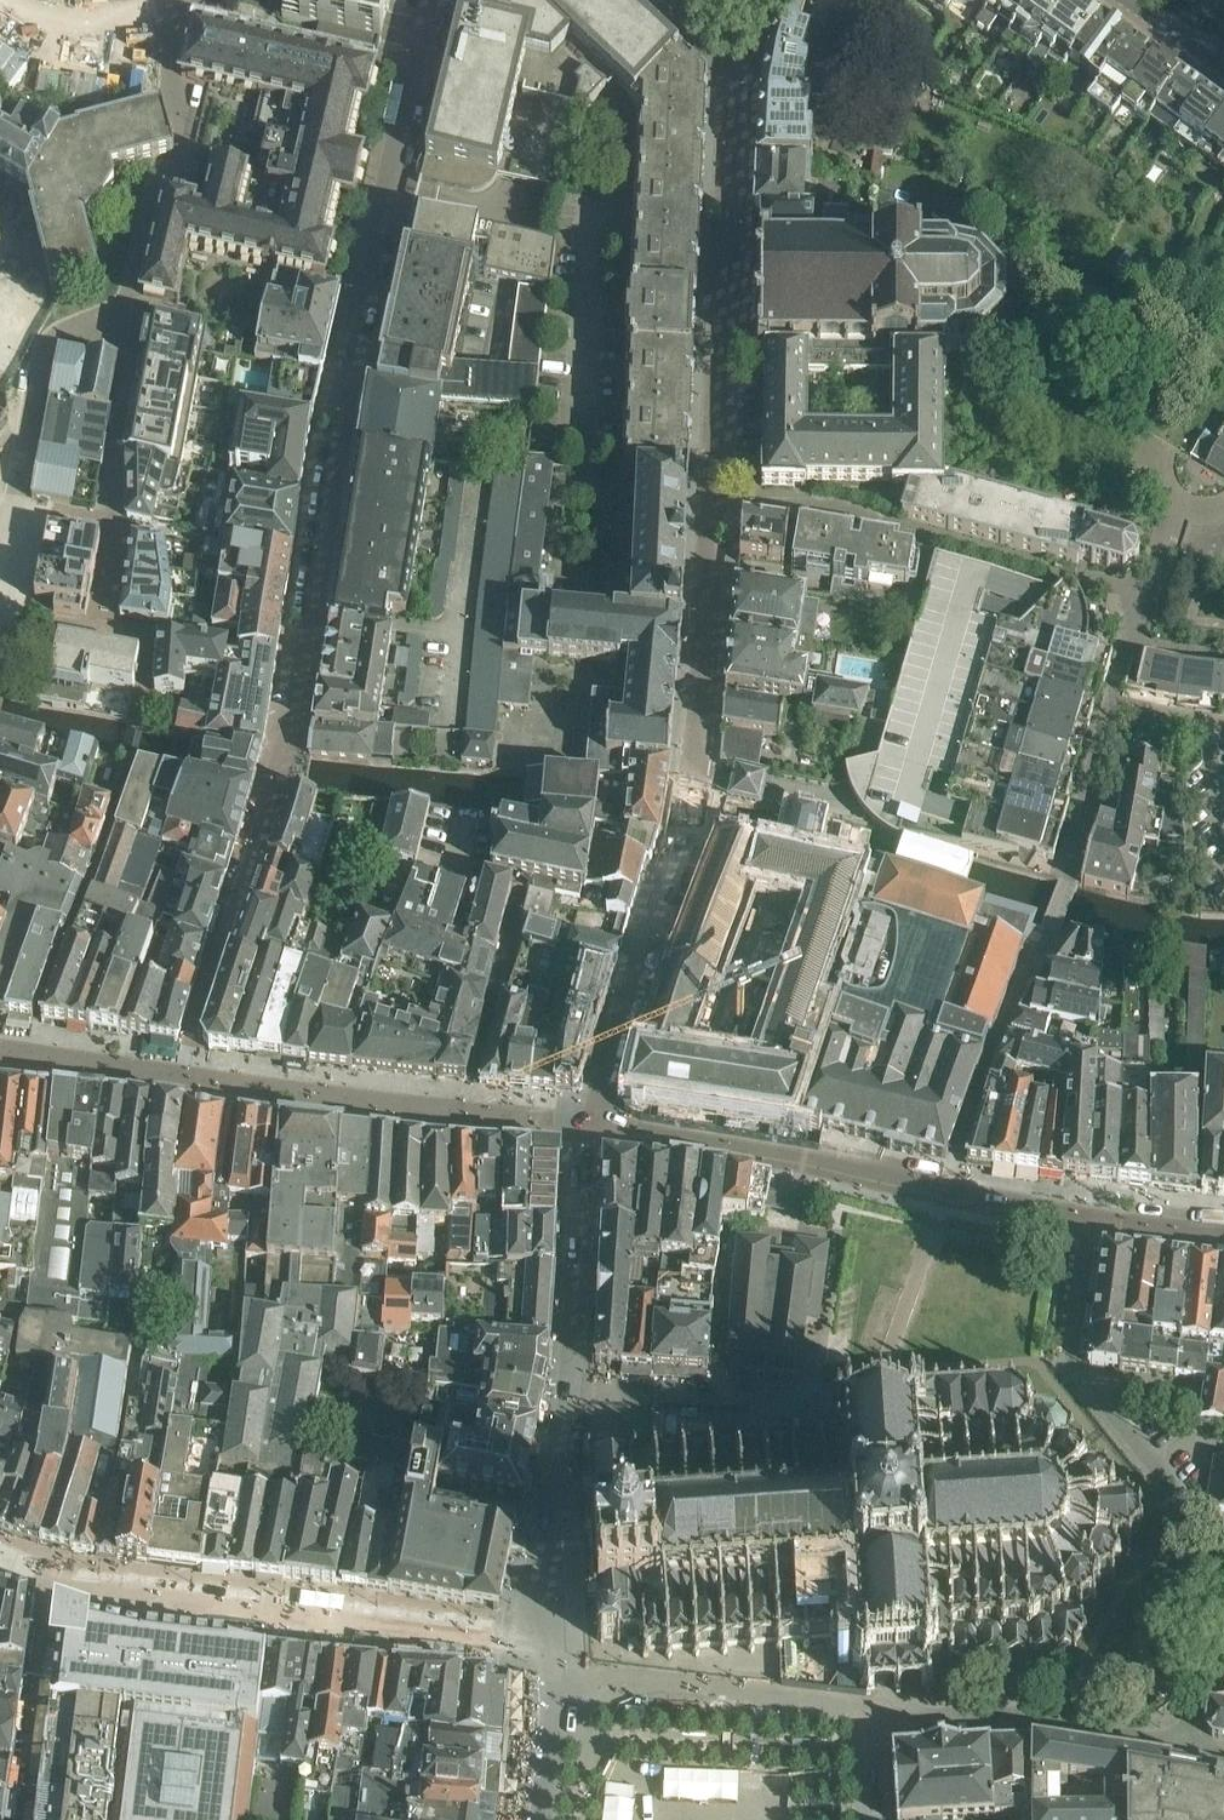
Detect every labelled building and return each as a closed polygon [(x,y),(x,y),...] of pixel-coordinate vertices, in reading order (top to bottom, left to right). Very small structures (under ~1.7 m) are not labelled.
[(282,18),(320,27),(316,41),(318,42),(366,53),(377,56),(381,39),(387,11),(390,0),(286,0),(282,18)] [(575,107),(587,109),(605,90),(605,89),(607,88),(609,90),(615,83),(613,81),(615,79),(634,98),(678,51),(624,0),(464,0),(461,14),(459,14),(425,156),(420,180),(466,191),(470,192),(475,191),(479,191),(483,189),(487,187),(490,184),(492,181),(494,177),(496,173),(521,178),(556,186),(575,107)] [(819,39),(821,32),(812,28),(813,22),(808,21),(806,1),(803,0),(785,0),(777,26),(812,35),(819,39)] [(813,22),(812,28),(821,32),(836,38),(838,32),(834,31),(848,0),(803,0),(806,1),(808,21),(813,22)] [(949,5),(952,0),(927,0),(944,11),(949,5)] [(974,23),(985,32),(988,34),(998,19),(1010,28),(1030,0),(991,0),(986,7),(981,13),(974,23)] [(1034,50),(1070,0),(1030,0),(1010,28),(1000,43),(1012,52),(1020,40),(1034,50)] [(1067,62),(1101,18),(1098,16),(1098,15),(1081,3),(1076,0),(1070,0),(1034,50),(1026,62),(1038,70),(1042,65),(1057,76),(1067,62)] [(1101,17),(1101,18),(1067,62),(1097,83),(1130,39),(1130,38),(1101,17)] [(769,55),(808,63),(810,56),(818,58),(823,40),(819,39),(812,35),(777,26),(769,55)] [(164,205),(143,294),(175,302),(178,303),(179,300),(191,242),(278,263),(280,263),(306,270),(306,272),(324,276),(332,244),(322,241),(334,192),(353,196),(363,155),(344,150),(356,100),(366,103),(373,70),(369,69),(263,43),(193,27),(186,58),(181,76),(262,95),(253,136),(267,140),(261,167),(246,164),(244,170),(216,164),(214,175),(207,203),(204,213),(192,210),(193,205),(196,195),(171,189),(170,196),(167,195),(164,205)] [(1109,118),(1120,102),(1154,56),(1130,39),(1097,83),(1085,100),(1109,118)] [(7,89),(24,63),(0,48),(0,85),(7,89)] [(678,51),(634,98),(634,99),(638,95),(643,100),(641,142),(637,142),(637,157),(640,157),(638,199),(635,199),(634,214),(637,214),(635,256),(632,255),(631,271),(635,271),(634,290),(694,293),(696,293),(697,272),(695,272),(695,261),(698,261),(700,215),(698,215),(698,204),(700,204),(703,158),(700,158),(701,147),(703,147),(705,102),(703,102),(703,90),(706,90),(707,77),(678,51)] [(769,55),(761,98),(826,108),(828,108),(834,69),(808,63),(769,55)] [(1147,119),(1179,74),(1154,56),(1120,102),(1134,113),(1133,114),(1145,122),(1147,119)] [(924,63),(916,75),(928,83),(936,71),(924,63)] [(1179,74),(1147,119),(1172,137),(1173,136),(1204,91),(1179,74)] [(1173,136),(1196,152),(1223,113),(1223,106),(1204,91),(1173,136)] [(761,98),(759,127),(813,132),(823,135),(826,108),(761,98)] [(28,186),(33,206),(31,207),(54,291),(60,289),(67,287),(100,279),(100,278),(83,216),(97,213),(115,182),(111,169),(172,153),(174,152),(162,105),(78,128),(78,131),(61,135),(62,134),(61,128),(54,124),(46,125),(44,127),(24,115),(13,134),(0,127),(0,169),(28,186)] [(1196,152),(1218,168),(1220,164),(1223,167),(1223,113),(1196,152)] [(886,133),(863,126),(858,140),(838,133),(836,139),(857,146),(875,152),(883,155),(883,154),(889,154),(892,135),(886,134),(886,133)] [(812,160),(812,159),(813,132),(759,127),(757,158),(812,160)] [(875,152),(872,175),(880,177),(883,155),(875,152)] [(761,205),(813,208),(814,208),(815,186),(811,186),(812,160),(757,158),(754,206),(761,206),(761,205)] [(837,165),(827,165),(827,177),(837,177),(837,165)] [(812,226),(813,208),(761,205),(761,206),(761,231),(771,231),(771,236),(847,238),(847,237),(849,210),(824,209),(824,227),(812,226)] [(413,217),(406,250),(475,264),(475,268),(485,270),(484,277),(549,290),(555,245),(413,217)] [(1008,277),(1007,274),(1003,276),(980,251),(982,247),(979,246),(978,250),(955,245),(955,241),(952,241),(952,245),(941,245),(941,241),(938,240),(938,245),(921,244),(921,235),(872,235),(872,238),(847,237),(847,238),(771,236),(771,231),(761,231),(759,231),(759,233),(760,233),(759,243),(758,243),(755,245),(757,248),(759,248),(759,266),(757,265),(755,268),(755,271),(757,274),(759,274),(758,308),(756,308),(754,310),(754,314),(756,316),(758,317),(758,334),(756,334),(754,336),(755,339),(758,339),(757,349),(756,351),(758,351),(758,350),(764,350),(944,353),(944,356),(960,356),(966,351),(967,341),(976,340),(978,344),(981,343),(979,339),(1002,315),(1006,317),(1007,314),(1003,312),(1004,279),(1008,277)] [(453,368),(475,268),(475,264),(406,250),(404,249),(389,320),(391,320),(387,340),(385,340),(380,364),(383,365),(378,387),(438,398),(443,378),(451,379),(453,368)] [(271,291),(256,354),(278,359),(323,368),(340,292),(320,288),(302,284),(305,272),(306,272),(306,270),(280,263),(273,291),(271,291)] [(1007,314),(1006,317),(1016,320),(1028,315),(1029,277),(1016,270),(1007,274),(1008,277),(1004,279),(1003,312),(1007,314)] [(627,441),(626,463),(688,466),(689,442),(687,442),(687,431),(690,431),(692,386),(689,386),(690,374),(692,374),(693,351),(691,351),(692,330),(697,330),(697,329),(692,329),(693,317),(698,318),(698,316),(693,316),(694,293),(634,290),(631,290),(630,312),(627,312),(626,327),(629,327),(628,349),(631,349),(630,369),(627,369),(626,384),(629,384),(627,426),(624,426),(623,441),(627,441)] [(145,328),(143,342),(145,343),(202,354),(207,327),(150,314),(147,329),(145,328)] [(223,355),(235,357),(235,355),(238,356),(241,342),(236,341),(234,348),(225,347),(223,355)] [(140,367),(140,369),(197,379),(202,354),(145,343),(143,342),(140,354),(143,355),(140,367)] [(90,355),(59,349),(50,399),(41,450),(40,450),(31,497),(32,497),(36,498),(36,499),(39,499),(40,499),(47,500),(48,500),(47,501),(50,501),(70,504),(72,504),(80,458),(102,462),(112,409),(108,409),(117,359),(91,354),(90,355)] [(944,356),(944,353),(764,350),(764,381),(761,486),(804,486),(805,480),(892,482),(892,488),(912,488),(941,489),(942,481),(944,356)] [(256,354),(255,359),(273,362),(273,363),(287,365),(280,408),(312,415),(323,368),(278,359),(256,354)] [(442,399),(526,405),(534,405),(539,373),(459,368),(459,369),(453,368),(451,379),(443,378),(438,398),(378,387),(369,385),(359,448),(431,461),(442,399)] [(139,376),(135,397),(192,408),(197,379),(140,369),(140,371),(139,376)] [(133,405),(129,426),(187,436),(192,408),(135,397),(134,400),(133,405)] [(225,477),(224,481),(299,496),(312,415),(280,408),(241,402),(230,464),(256,468),(253,481),(225,476),(225,477)] [(527,458),(534,405),(526,405),(523,429),(520,429),(516,457),(527,458)] [(128,434),(124,451),(127,452),(167,462),(180,465),(181,465),(187,436),(129,426),(129,428),(128,434)] [(1202,462),(1222,475),(1223,476),(1223,426),(1216,438),(1202,462)] [(1191,454),(1190,455),(1202,462),(1216,438),(1206,432),(1191,454)] [(330,625),(367,629),(388,632),(390,613),(405,615),(431,461),(359,448),(330,625)] [(127,460),(124,462),(124,469),(127,471),(127,517),(151,523),(173,528),(177,511),(155,506),(159,494),(166,496),(174,491),(180,465),(167,462),(127,452),(127,460)] [(498,706),(529,708),(534,654),(548,656),(548,657),(614,664),(612,697),(593,695),(587,765),(597,772),(597,775),(601,776),(601,778),(623,780),(626,756),(668,761),(681,619),(682,600),(681,600),(683,560),(688,473),(641,471),(629,613),(532,605),(555,470),(584,472),(585,461),(534,459),(527,458),(525,471),(523,485),(521,499),(519,512),(518,526),(516,540),(514,554),(512,567),(510,581),(509,595),(507,608),(506,622),(505,636),(503,650),(502,664),(501,678),(500,692),(498,706)] [(464,489),(467,465),(453,463),(450,487),(464,489)] [(496,468),(494,481),(523,485),(525,471),(496,468)] [(205,536),(205,537),(292,552),(299,496),(224,481),(219,512),(210,510),(204,536),(205,536)] [(494,481),(493,495),(521,499),(523,485),(494,481)] [(1124,573),(1125,573),(1134,568),(1135,565),(1139,555),(1138,552),(1133,543),(1131,541),(1087,528),(1089,523),(942,481),(941,489),(912,488),(904,517),(1055,560),(1076,566),(1078,561),(1122,573),(1124,573)] [(450,487),(447,512),(460,513),(464,489),(450,487)] [(493,495),(491,509),(519,512),(521,499),(493,495)] [(491,509),(489,522),(518,526),(519,512),(491,509)] [(457,538),(460,513),(447,512),(444,536),(457,538)] [(784,561),(790,523),(743,517),(741,543),(741,544),(740,555),(784,561)] [(489,522),(488,536),(516,540),(518,526),(489,522)] [(852,534),(798,525),(791,566),(833,573),(829,597),(864,602),(868,579),(907,585),(903,608),(913,609),(923,553),(914,551),(915,545),(861,535),(860,538),(852,536),(852,534)] [(51,527),(47,551),(55,552),(52,571),(52,572),(75,576),(77,565),(97,569),(103,536),(51,527)] [(132,533),(128,561),(169,567),(165,538),(132,533)] [(441,560),(451,562),(454,562),(457,538),(444,536),(441,560)] [(488,536),(486,550),(514,554),(516,540),(488,536)] [(205,537),(201,564),(221,567),(212,627),(242,630),(242,632),(258,634),(259,628),(278,631),(277,635),(279,635),(285,600),(285,595),(292,552),(205,537)] [(486,550),(484,564),(512,567),(514,554),(486,550)] [(1058,592),(1043,588),(935,557),(924,593),(925,593),(877,759),(845,767),(847,777),(850,787),(856,801),(858,805),(861,809),(867,817),(872,822),(877,826),(880,825),(884,824),(887,824),(891,824),(894,825),(911,831),(1036,861),(1036,860),(1033,859),(1034,855),(1053,860),(1068,806),(1065,805),(1101,683),(1103,684),(1111,656),(1085,648),(1087,639),(1088,629),(1087,619),(1085,610),(1080,599),(1074,589),(1067,581),(1066,582),(1067,583),(1058,592)] [(436,559),(433,578),(448,580),(451,562),(441,560),(436,559)] [(128,561),(124,587),(172,594),(169,567),(128,561)] [(484,564),(483,577),(510,581),(512,567),(484,564)] [(43,569),(38,599),(58,602),(57,611),(84,616),(88,617),(91,603),(97,569),(77,565),(75,576),(52,572),(52,571),(43,569)] [(509,595),(510,581),(483,577),(481,591),(509,595)] [(433,578),(430,597),(445,599),(448,580),(433,578)] [(737,583),(731,632),(812,644),(817,609),(803,607),(805,593),(737,583)] [(124,587),(120,615),(168,622),(172,594),(124,587)] [(481,591),(479,606),(507,608),(509,595),(481,591)] [(442,614),(445,599),(430,597),(427,617),(436,618),(442,614)] [(479,606),(478,620),(506,622),(507,608),(479,606)] [(205,627),(206,617),(194,615),(192,625),(205,627)] [(478,620),(476,634),(505,636),(506,622),(478,620)] [(320,688),(356,694),(367,629),(330,625),(320,688)] [(182,707),(176,731),(193,735),(193,736),(208,739),(233,742),(262,746),(277,652),(278,647),(279,635),(277,635),(278,631),(259,628),(258,634),(242,632),(240,645),(240,646),(228,644),(226,644),(220,679),(215,678),(209,709),(208,713),(182,707)] [(381,709),(382,699),(387,672),(393,633),(388,632),(367,629),(356,694),(320,688),(314,723),(349,727),(349,724),(378,727),(381,709)] [(726,686),(805,698),(807,681),(812,644),(731,632),(726,686)] [(476,634),(475,648),(503,650),(505,636),(476,634)] [(423,644),(419,638),(408,637),(407,645),(411,646),(407,671),(419,673),(423,644)] [(184,694),(185,674),(215,678),(220,679),(226,644),(184,638),(184,641),(171,640),(159,639),(155,692),(184,694)] [(46,704),(63,708),(84,712),(85,710),(90,682),(133,690),(140,654),(106,648),(99,646),(59,639),(54,664),(54,665),(46,704)] [(475,648),(474,662),(502,664),(503,650),(475,648)] [(1142,663),(1132,660),(1124,688),(1136,692),(1177,700),(1183,662),(1144,654),(1142,663)] [(474,662),(472,676),(501,678),(502,664),(474,662)] [(1222,667),(1183,662),(1177,700),(1219,705),(1222,667)] [(398,704),(409,705),(414,701),(419,673),(407,671),(403,696),(399,695),(398,704)] [(472,676),(471,690),(500,692),(501,678),(472,676)] [(805,698),(803,709),(850,716),(859,718),(871,690),(870,690),(807,681),(805,698)] [(471,690),(470,704),(498,706),(500,692),(471,690)] [(783,707),(725,698),(721,744),(761,749),(764,734),(779,736),(783,707)] [(470,704),(468,718),(497,720),(497,717),(498,706),(470,704)] [(395,710),(392,728),(397,729),(428,731),(430,716),(395,710)] [(1129,754),(1125,776),(1159,782),(1159,781),(1168,719),(1145,715),(1129,754)] [(467,728),(467,733),(496,736),(496,731),(497,720),(468,718),(467,728)] [(45,736),(0,723),(0,755),(34,765),(44,768),(53,738),(45,736)] [(311,754),(371,760),(392,762),(397,729),(392,728),(378,727),(349,724),(349,727),(314,723),(312,735),(309,754),(311,754)] [(464,733),(461,761),(493,764),(496,736),(467,733),(464,733)] [(251,785),(255,773),(257,764),(262,746),(233,742),(193,736),(192,743),(191,750),(191,753),(189,767),(188,771),(201,774),(202,768),(204,768),(223,773),(222,779),(251,785)] [(36,806),(35,807),(48,811),(49,806),(56,784),(86,793),(99,751),(53,738),(44,768),(34,765),(0,755),(0,793),(36,806)] [(601,784),(598,808),(604,809),(606,799),(627,802),(627,799),(662,806),(663,803),(665,787),(669,761),(668,761),(626,756),(623,780),(601,778),(601,784)] [(201,774),(188,771),(138,759),(115,825),(115,826),(141,837),(147,820),(168,827),(234,846),(251,785),(222,779),(223,773),(204,768),(202,768),(201,774)] [(503,813),(489,877),(512,882),(511,885),(530,890),(546,895),(548,891),(555,892),(579,898),(582,887),(586,888),(593,836),(595,837),(597,821),(597,814),(598,808),(601,784),(601,778),(601,776),(597,775),(546,772),(528,772),(527,774),(527,776),(525,808),(523,817),(503,812),(503,813)] [(1159,782),(1125,776),(1117,821),(1101,816),(1099,822),(1136,831),(1136,833),(1146,835),(1144,842),(1158,845),(1158,843),(1185,848),(1176,785),(1159,781),(1159,782)] [(303,836),(310,813),(312,807),(316,792),(305,790),(305,791),(289,788),(285,804),(277,827),(303,836)] [(3,865),(8,853),(15,856),(23,838),(35,807),(36,806),(0,793),(0,863),(3,865)] [(84,798),(79,815),(69,849),(92,856),(102,831),(110,805),(84,798)] [(597,814),(597,821),(613,825),(624,828),(623,833),(629,835),(630,829),(657,834),(660,815),(662,806),(627,799),(627,802),(626,814),(605,810),(598,808),(597,814)] [(391,802),(380,852),(416,860),(430,804),(430,803),(429,803),(417,802),(392,800),(392,801),(391,802)] [(48,811),(35,807),(23,838),(49,846),(50,843),(69,849),(79,815),(49,806),(48,811)] [(862,872),(809,859),(819,813),(788,806),(779,849),(754,843),(755,840),(751,840),(751,842),(723,836),(722,840),(722,839),(721,841),(702,886),(661,994),(641,1051),(637,1050),(627,1094),(686,1103),(686,1104),(734,1112),(734,1111),(793,1120),(825,1014),(830,997),(820,993),(866,872),(862,872)] [(264,950),(290,958),(294,946),(301,922),(305,908),(316,870),(332,820),(310,813),(303,836),(294,862),(293,862),(288,860),(268,853),(261,876),(280,882),(273,905),(278,906),(267,942),(264,950)] [(115,826),(93,889),(138,907),(139,905),(158,853),(168,827),(147,820),(141,837),(115,826)] [(1144,842),(1146,835),(1136,833),(1136,831),(1099,822),(1096,832),(1095,832),(1081,882),(1130,895),(1141,851),(1157,854),(1158,845),(1144,842)] [(593,836),(586,888),(587,888),(587,886),(612,892),(606,912),(609,913),(628,918),(645,857),(650,859),(651,854),(652,851),(655,843),(656,840),(657,834),(630,829),(629,835),(623,833),(624,828),(613,825),(610,840),(595,837),(593,836)] [(168,827),(158,853),(184,862),(225,876),(234,846),(168,827)] [(294,862),(303,836),(277,827),(268,853),(288,860),(293,862),(294,862)] [(49,846),(44,858),(41,857),(28,861),(15,856),(8,853),(3,865),(0,873),(0,920),(9,923),(37,924),(63,929),(82,883),(92,856),(69,849),(50,843),(49,846)] [(184,862),(178,875),(178,877),(171,893),(216,907),(225,876),(184,862)] [(862,872),(866,872),(820,993),(830,997),(833,998),(793,1120),(886,1143),(885,1147),(913,1155),(914,1150),(944,1158),(948,1148),(964,1101),(982,1056),(987,1042),(1029,924),(1030,923),(1030,922),(1040,924),(1041,922),(1039,922),(1033,920),(1031,920),(983,907),(985,902),(886,869),(885,874),(880,872),(869,868),(866,867),(864,866),(862,872)] [(138,979),(153,939),(157,927),(158,925),(161,913),(171,893),(178,877),(178,875),(163,869),(147,909),(139,905),(138,907),(128,931),(89,1028),(118,1032),(138,979)] [(354,1067),(354,1068),(437,1078),(437,1077),(439,1077),(438,1078),(464,1081),(470,1055),(469,1055),(480,1011),(495,953),(510,891),(511,885),(512,882),(489,877),(486,876),(482,894),(416,874),(413,882),(408,880),(404,881),(393,908),(400,911),(395,924),(383,950),(360,1023),(363,1024),(361,1032),(354,1067)] [(272,905),(273,905),(280,882),(261,876),(251,902),(271,909),(272,905)] [(93,889),(85,906),(106,916),(104,921),(117,927),(128,931),(138,907),(93,889)] [(548,891),(546,895),(530,890),(523,920),(530,922),(546,926),(555,892),(548,891)] [(158,925),(173,929),(206,939),(216,907),(171,893),(161,913),(158,925)] [(272,905),(271,909),(251,902),(232,955),(253,962),(259,963),(262,953),(263,951),(264,950),(267,942),(278,906),(273,905),(272,905)] [(69,943),(91,953),(94,945),(103,921),(104,921),(106,916),(85,906),(77,926),(69,943)] [(321,1025),(309,1063),(352,1069),(352,1067),(354,1067),(363,1024),(360,1023),(383,950),(395,924),(359,911),(349,937),(321,1025)] [(6,1015),(37,924),(9,923),(6,922),(0,941),(0,1015),(6,1016),(6,1015)] [(288,962),(258,1055),(282,1059),(296,1013),(296,1009),(308,973),(296,969),(310,926),(310,925),(301,922),(294,946),(290,958),(288,962)] [(566,958),(580,963),(613,971),(620,947),(584,937),(573,935),(546,926),(530,922),(522,945),(559,956),(566,958)] [(63,929),(37,924),(6,1015),(7,1016),(31,1020),(32,1018),(63,929)] [(309,1063),(321,1025),(349,937),(310,925),(310,926),(296,969),(308,973),(296,1009),(296,1013),(282,1059),(309,1063)] [(66,1023),(89,1028),(128,931),(117,927),(107,951),(94,945),(91,953),(66,1023)] [(195,978),(206,939),(173,929),(168,944),(163,957),(175,961),(172,973),(195,978)] [(1068,933),(1046,962),(1056,965),(1075,970),(1076,967),(1101,973),(1104,937),(1104,935),(1102,935),(1097,933),(1096,934),(1070,930),(1068,933)] [(168,944),(153,939),(138,979),(118,1032),(150,1037),(161,1003),(172,973),(175,961),(163,957),(168,944)] [(42,1021),(66,1023),(91,953),(69,943),(41,1019),(42,1021)] [(522,945),(513,974),(532,979),(529,994),(548,999),(552,983),(559,956),(522,945)] [(1198,1132),(1200,1077),(1206,1078),(1207,1067),(1206,1061),(1209,969),(1210,954),(1156,945),(1155,962),(1193,968),(1189,1059),(1190,1060),(1189,1077),(1153,1076),(1150,1186),(1197,1192),(1200,1193),(1203,1132),(1198,1132)] [(288,962),(290,958),(264,950),(263,951),(262,953),(259,963),(245,1004),(230,1051),(258,1055),(288,962)] [(218,995),(245,1004),(259,963),(253,962),(232,955),(218,995)] [(537,1048),(531,1087),(554,1089),(558,1049),(580,963),(566,958),(559,956),(552,983),(558,984),(549,1026),(543,1024),(537,1048)] [(1209,973),(1218,974),(1223,968),(1223,965),(1223,958),(1210,958),(1209,969),(1209,973)] [(613,971),(580,963),(558,1049),(589,1058),(596,1034),(601,1017),(613,971)] [(1056,965),(1048,987),(1100,1000),(1101,973),(1076,967),(1075,970),(1056,965)] [(195,978),(172,973),(161,1003),(186,1009),(188,1004),(196,979),(195,978)] [(487,1083),(506,1085),(529,994),(532,979),(513,974),(507,990),(502,996),(490,1039),(482,1074),(481,1075),(482,1077),(482,1078),(482,1079),(483,1080),(484,1081),(485,1082),(486,1082),(487,1083)] [(1167,1044),(1168,981),(1155,981),(1154,1039),(1154,1044),(1167,1044)] [(1019,1007),(1018,1009),(1049,1017),(1098,1027),(1100,1000),(1048,987),(1032,983),(1019,1007)] [(529,994),(506,1085),(531,1087),(537,1048),(543,1024),(548,999),(529,994)] [(229,1052),(230,1051),(245,1004),(218,995),(203,1039),(209,1049),(229,1052)] [(176,1042),(186,1009),(161,1003),(150,1037),(150,1038),(176,1042)] [(1010,1028),(1044,1036),(1049,1017),(1018,1009),(1010,1028)] [(1123,1033),(1117,1182),(1150,1186),(1153,1076),(1154,1044),(1154,1039),(1139,1039),(1140,1029),(1124,1028),(1123,1033)] [(1096,1048),(1089,1178),(1117,1182),(1123,1033),(1097,1032),(1096,1048)] [(1006,1037),(995,1064),(1030,1072),(1049,1076),(1069,1081),(1070,1053),(1071,1052),(1048,1047),(1049,1042),(1038,1040),(1037,1044),(1006,1037)] [(1069,1081),(1062,1174),(1076,1176),(1089,1178),(1096,1048),(1081,1047),(1081,1053),(1070,1053),(1069,1081)] [(581,1085),(589,1058),(558,1049),(554,1089),(574,1091),(581,1085)] [(1030,1072),(995,1064),(988,1082),(1007,1085),(1002,1111),(997,1138),(992,1165),(1015,1168),(1030,1072)] [(1223,1196),(1223,1069),(1207,1067),(1206,1078),(1203,1132),(1200,1193),(1223,1196)] [(1049,1076),(1030,1072),(1015,1168),(1038,1171),(1050,1096),(1046,1096),(1049,1076)] [(1062,1174),(1069,1081),(1049,1076),(1046,1096),(1050,1096),(1038,1171),(1062,1174)] [(1002,1111),(1007,1085),(988,1082),(989,1083),(981,1108),(1002,1111)] [(14,1181),(15,1175),(16,1162),(26,1086),(0,1083),(0,1180),(14,1181)] [(15,1175),(14,1181),(15,1181),(15,1182),(29,1184),(31,1163),(31,1158),(40,1088),(26,1086),(16,1162),(15,1175)] [(15,1182),(15,1181),(14,1181),(0,1180),(0,1252),(4,1252),(6,1237),(10,1237),(36,1240),(38,1240),(45,1186),(48,1165),(49,1156),(56,1089),(40,1088),(31,1158),(31,1163),(29,1184),(15,1182)] [(38,1240),(36,1240),(34,1258),(36,1259),(34,1275),(32,1274),(29,1305),(28,1304),(27,1315),(48,1318),(49,1317),(68,1319),(76,1250),(56,1247),(80,1092),(56,1089),(49,1156),(48,1165),(45,1186),(38,1240)] [(110,1299),(111,1291),(117,1231),(112,1231),(102,1230),(89,1215),(90,1198),(93,1167),(92,1167),(101,1094),(80,1092),(56,1247),(76,1250),(68,1319),(70,1320),(105,1323),(109,1299),(110,1299)] [(92,1167),(93,1167),(90,1198),(109,1200),(115,1201),(116,1188),(129,1097),(101,1094),(92,1167)] [(145,1191),(156,1100),(129,1096),(129,1097),(116,1188),(115,1201),(112,1231),(117,1231),(120,1232),(122,1211),(143,1213),(145,1191)] [(138,1268),(151,1270),(153,1247),(170,1249),(178,1177),(176,1177),(185,1105),(163,1101),(156,1100),(145,1191),(144,1203),(143,1213),(142,1233),(138,1268)] [(153,1347),(150,1360),(179,1367),(191,1367),(192,1360),(211,1361),(241,1363),(243,1339),(208,1337),(212,1272),(210,1272),(212,1252),(229,1253),(229,1251),(228,1251),(229,1218),(218,1217),(219,1206),(215,1206),(223,1112),(198,1107),(185,1105),(176,1177),(178,1177),(170,1249),(170,1252),(178,1262),(178,1268),(172,1268),(169,1308),(173,1308),(172,1318),(167,1317),(164,1349),(153,1347)] [(974,1134),(997,1138),(1002,1111),(981,1108),(974,1134)] [(229,1218),(240,1115),(223,1112),(215,1206),(219,1206),(218,1217),(229,1218)] [(229,1218),(228,1251),(229,1251),(246,1253),(245,1256),(267,1258),(281,1120),(259,1118),(240,1115),(229,1218)] [(322,1367),(351,1372),(354,1344),(358,1314),(359,1297),(363,1253),(366,1216),(366,1208),(372,1131),(343,1129),(343,1128),(281,1120),(267,1258),(265,1288),(245,1287),(245,1307),(243,1339),(241,1363),(241,1375),(244,1375),(241,1391),(236,1390),(235,1391),(223,1464),(220,1463),(217,1484),(245,1488),(273,1492),(280,1494),(282,1484),(294,1486),(295,1476),(298,1458),(307,1459),(319,1385),(322,1369),(322,1367)] [(363,1253),(359,1297),(384,1299),(387,1260),(389,1260),(396,1135),(372,1131),(366,1208),(366,1216),(363,1253)] [(992,1165),(997,1138),(974,1134),(968,1154),(973,1162),(992,1165)] [(382,1328),(382,1332),(385,1332),(410,1333),(411,1322),(413,1281),(415,1281),(416,1257),(424,1139),(396,1135),(389,1260),(387,1260),(384,1299),(383,1316),(382,1328)] [(424,1139),(416,1257),(429,1258),(431,1222),(447,1223),(450,1142),(424,1139)] [(447,1223),(444,1267),(473,1268),(473,1264),(475,1224),(475,1211),(474,1170),(474,1144),(458,1142),(450,1142),(447,1223)] [(482,1144),(474,1144),(474,1170),(475,1211),(475,1224),(502,1223),(504,1145),(482,1144)] [(526,1223),(527,1202),(528,1187),(530,1147),(504,1145),(502,1223),(526,1223)] [(553,1148),(530,1147),(528,1187),(556,1188),(557,1177),(558,1154),(553,1148)] [(639,1203),(644,1157),(642,1157),(609,1153),(604,1157),(603,1199),(639,1203)] [(637,1225),(631,1281),(640,1282),(642,1261),(662,1262),(670,1161),(670,1160),(644,1157),(639,1203),(637,1225)] [(702,1164),(670,1161),(662,1262),(661,1270),(682,1272),(717,1275),(718,1268),(692,1264),(702,1164)] [(724,1206),(727,1167),(702,1164),(692,1264),(718,1268),(724,1206)] [(771,1177),(727,1167),(724,1206),(763,1210),(764,1205),(769,1186),(771,1177)] [(802,1194),(769,1186),(764,1205),(798,1213),(802,1194)] [(526,1223),(555,1222),(556,1188),(528,1187),(527,1202),(526,1223)] [(603,1199),(603,1224),(637,1225),(639,1203),(603,1199)] [(473,1264),(473,1268),(493,1269),(494,1267),(526,1266),(554,1266),(555,1222),(526,1223),(502,1223),(475,1224),(473,1264)] [(603,1224),(595,1362),(623,1364),(631,1281),(637,1225),(603,1224)] [(111,1291),(110,1299),(129,1302),(135,1302),(138,1268),(142,1233),(120,1232),(117,1231),(111,1291)] [(17,1274),(17,1273),(32,1274),(34,1275),(36,1259),(34,1258),(36,1240),(10,1237),(6,1237),(4,1252),(0,1252),(0,1272),(17,1274)] [(727,1367),(741,1368),(742,1368),(767,1370),(767,1373),(777,1374),(791,1376),(797,1377),(805,1321),(818,1322),(828,1244),(797,1240),(795,1251),(768,1247),(768,1244),(739,1242),(739,1243),(730,1242),(718,1352),(728,1353),(727,1367)] [(1097,1290),(1129,1294),(1135,1249),(1103,1245),(1097,1290)] [(1135,1249),(1129,1294),(1124,1330),(1122,1343),(1118,1368),(1119,1368),(1119,1369),(1149,1372),(1149,1371),(1155,1311),(1162,1252),(1135,1249)] [(1162,1252),(1155,1311),(1183,1315),(1192,1256),(1162,1252)] [(1204,1379),(1208,1347),(1219,1259),(1192,1256),(1183,1315),(1175,1375),(1174,1376),(1204,1379)] [(1219,1259),(1208,1347),(1223,1349),(1223,1260),(1219,1259)] [(444,1267),(444,1282),(443,1324),(443,1333),(482,1336),(549,1341),(552,1291),(554,1266),(526,1266),(494,1267),(493,1269),(473,1268),(444,1267)] [(678,1310),(681,1282),(716,1286),(717,1275),(682,1272),(661,1270),(660,1284),(658,1298),(652,1366),(651,1376),(679,1378),(680,1349),(670,1348),(674,1310),(678,1310)] [(15,1291),(17,1274),(0,1272),(0,1290),(15,1291)] [(411,1322),(443,1324),(444,1282),(415,1281),(413,1281),(411,1322)] [(651,1376),(652,1366),(658,1298),(660,1284),(640,1282),(631,1281),(623,1364),(622,1374),(651,1376)] [(707,1370),(716,1286),(681,1282),(678,1310),(674,1310),(670,1348),(680,1349),(679,1378),(704,1379),(705,1370),(707,1370)] [(0,1290),(0,1311),(13,1313),(15,1291),(0,1290)] [(1124,1330),(1129,1294),(1097,1290),(1095,1308),(1097,1308),(1096,1316),(1094,1316),(1091,1339),(1092,1340),(1122,1343),(1124,1330)] [(1149,1371),(1175,1375),(1183,1315),(1155,1311),(1149,1371)] [(354,1344),(351,1372),(379,1379),(380,1379),(381,1367),(385,1332),(382,1332),(382,1328),(383,1316),(358,1314),(354,1344)] [(18,1358),(50,1361),(49,1370),(54,1371),(52,1385),(48,1406),(45,1421),(38,1457),(28,1493),(13,1536),(39,1543),(64,1465),(69,1446),(85,1336),(74,1335),(70,1320),(68,1319),(49,1317),(48,1318),(27,1315),(26,1315),(20,1327),(18,1358)] [(9,1355),(15,1326),(0,1323),(0,1370),(5,1371),(9,1355)] [(439,1332),(436,1362),(474,1365),(484,1366),(547,1373),(549,1341),(482,1336),(443,1333),(439,1332)] [(64,1465),(39,1543),(73,1551),(76,1551),(100,1457),(114,1459),(117,1447),(116,1447),(127,1371),(131,1344),(121,1343),(85,1336),(69,1446),(64,1465)] [(1089,1363),(1118,1368),(1122,1343),(1092,1340),(1092,1341),(1091,1341),(1088,1361),(1089,1363)] [(1208,1347),(1204,1379),(1202,1393),(1223,1398),(1223,1349),(1208,1347)] [(147,1369),(143,1390),(146,1391),(176,1395),(175,1397),(173,1423),(162,1487),(154,1529),(147,1563),(151,1563),(151,1562),(198,1568),(198,1569),(201,1570),(210,1517),(215,1486),(215,1483),(217,1484),(220,1463),(223,1464),(235,1391),(206,1388),(211,1361),(192,1360),(191,1367),(179,1367),(150,1360),(147,1369)] [(428,1375),(428,1385),(444,1387),(454,1388),(481,1392),(511,1398),(512,1390),(542,1395),(547,1373),(484,1366),(474,1365),(436,1362),(429,1362),(428,1375)] [(54,1371),(49,1370),(37,1368),(34,1381),(52,1385),(54,1371)] [(381,1370),(380,1380),(391,1381),(392,1371),(381,1370)] [(582,1486),(581,1486),(582,1492),(592,1491),(594,1526),(584,1527),(584,1533),(585,1533),(591,1532),(592,1547),(588,1547),(589,1550),(592,1550),(593,1561),(593,1572),(590,1572),(590,1575),(593,1575),(594,1591),(588,1591),(587,1592),(587,1597),(589,1597),(597,1597),(599,1618),(595,1618),(595,1621),(599,1621),(600,1635),(596,1635),(596,1638),(600,1638),(600,1642),(603,1642),(603,1638),(616,1637),(617,1641),(619,1640),(619,1637),(627,1637),(627,1650),(642,1650),(642,1658),(649,1657),(648,1651),(663,1650),(664,1656),(668,1659),(671,1655),(671,1649),(691,1648),(692,1654),(696,1658),(699,1653),(699,1648),(719,1646),(719,1652),(723,1656),(726,1651),(726,1646),(746,1644),(747,1650),(751,1654),(754,1650),(754,1644),(774,1642),(774,1648),(778,1652),(782,1648),(782,1642),(802,1640),(802,1646),(806,1650),(810,1646),(809,1640),(830,1638),(830,1644),(834,1648),(836,1646),(844,1645),(845,1658),(843,1660),(845,1662),(847,1660),(851,1659),(851,1668),(852,1668),(853,1670),(856,1670),(859,1672),(859,1675),(861,1676),(862,1677),(865,1677),(865,1685),(860,1685),(861,1689),(866,1689),(866,1693),(866,1694),(870,1694),(870,1689),(882,1688),(895,1687),(896,1692),(900,1692),(899,1687),(912,1686),(925,1685),(925,1690),(930,1690),(930,1688),(929,1685),(934,1684),(934,1681),(929,1681),(928,1674),(931,1674),(931,1663),(941,1662),(941,1655),(948,1655),(948,1658),(950,1658),(950,1655),(977,1653),(977,1656),(979,1656),(979,1653),(996,1652),(997,1666),(1005,1665),(1013,1665),(1012,1651),(1028,1650),(1028,1653),(1031,1653),(1031,1650),(1053,1648),(1054,1652),(1057,1651),(1057,1648),(1072,1645),(1074,1647),(1076,1645),(1074,1642),(1083,1630),(1086,1630),(1086,1627),(1084,1627),(1080,1609),(1082,1608),(1081,1603),(1089,1596),(1094,1599),(1096,1596),(1091,1594),(1093,1580),(1098,1584),(1100,1581),(1096,1578),(1109,1573),(1112,1576),(1114,1574),(1111,1570),(1115,1560),(1120,1561),(1121,1557),(1116,1556),(1111,1546),(1116,1546),(1117,1540),(1126,1540),(1128,1545),(1131,1543),(1129,1538),(1137,1530),(1143,1531),(1144,1528),(1139,1527),(1138,1514),(1142,1511),(1141,1508),(1136,1511),(1127,1503),(1129,1497),(1126,1497),(1124,1501),(1114,1502),(1114,1497),(1108,1497),(1111,1485),(1115,1485),(1115,1482),(1109,1482),(1104,1474),(1106,1469),(1104,1468),(1102,1472),(1088,1468),(1092,1464),(1090,1462),(1086,1465),(1082,1452),(1086,1449),(1084,1447),(1080,1450),(1070,1444),(1071,1439),(1069,1438),(1071,1421),(1074,1420),(1074,1417),(1070,1418),(1058,1406),(1061,1403),(1059,1401),(1057,1404),(1039,1400),(1039,1396),(1035,1396),(1036,1401),(1034,1400),(1035,1398),(1030,1396),(1024,1399),(1014,1390),(1016,1384),(1014,1379),(1009,1381),(1007,1388),(990,1389),(989,1382),(985,1379),(982,1383),(982,1389),(965,1390),(965,1384),(961,1380),(957,1385),(958,1391),(940,1392),(939,1386),(935,1382),(931,1386),(932,1393),(916,1393),(916,1392),(917,1390),(914,1388),(913,1390),(904,1390),(903,1389),(900,1391),(902,1393),(902,1401),(901,1403),(900,1403),(894,1410),(894,1411),(888,1412),(883,1412),(881,1412),(881,1411),(880,1410),(879,1410),(878,1411),(878,1412),(877,1412),(876,1413),(871,1413),(865,1413),(864,1412),(858,1406),(856,1406),(855,1404),(854,1396),(855,1394),(853,1392),(851,1394),(842,1394),(841,1393),(839,1396),(840,1397),(841,1407),(840,1409),(841,1410),(841,1412),(830,1412),(831,1424),(823,1425),(821,1423),(818,1425),(821,1427),(822,1437),(821,1436),(817,1439),(818,1445),(797,1447),(797,1441),(793,1438),(789,1441),(790,1447),(769,1448),(769,1442),(765,1439),(762,1442),(762,1449),(742,1450),(741,1444),(738,1441),(737,1441),(736,1442),(734,1444),(735,1451),(714,1452),(714,1446),(710,1442),(706,1446),(707,1452),(686,1454),(686,1448),(682,1445),(678,1448),(679,1454),(659,1456),(658,1450),(654,1447),(651,1451),(651,1456),(638,1458),(638,1456),(634,1456),(641,1449),(637,1445),(630,1452),(593,1455),(587,1449),(586,1448),(585,1448),(582,1452),(583,1453),(589,1459),(591,1486),(582,1486)] [(478,1415),(482,1416),(482,1415),(536,1424),(542,1395),(512,1390),(511,1398),(481,1392),(454,1388),(451,1405),(454,1405),(479,1411),(478,1415)] [(122,1474),(122,1475),(134,1478),(129,1493),(117,1558),(147,1563),(154,1529),(162,1487),(173,1423),(175,1397),(176,1395),(146,1391),(144,1403),(128,1401),(122,1448),(116,1473),(122,1474)] [(1222,1424),(1223,1425),(1223,1398),(1202,1393),(1198,1421),(1222,1424)] [(18,1447),(19,1444),(25,1416),(27,1408),(27,1406),(12,1401),(0,1397),(0,1440),(18,1447)] [(536,1424),(482,1415),(482,1416),(478,1415),(479,1411),(454,1405),(447,1438),(418,1433),(416,1445),(444,1451),(435,1496),(445,1498),(446,1491),(443,1491),(445,1483),(521,1498),(536,1424)] [(0,1501),(0,1530),(13,1536),(28,1493),(38,1457),(45,1421),(47,1409),(42,1408),(41,1411),(27,1408),(25,1416),(19,1444),(18,1447),(11,1468),(0,1501)] [(401,1525),(389,1591),(498,1610),(516,1521),(433,1504),(435,1496),(444,1451),(416,1445),(373,1437),(373,1434),(373,1431),(372,1428),(371,1425),(369,1422),(367,1420),(364,1418),(361,1416),(358,1415),(355,1415),(352,1415),(349,1415),(346,1416),(343,1418),(340,1420),(338,1422),(336,1425),(335,1428),(334,1431),(329,1457),(368,1464),(411,1472),(406,1500),(401,1525)] [(100,1457),(76,1551),(93,1554),(102,1512),(107,1489),(114,1459),(100,1457)] [(300,1498),(284,1578),(335,1583),(359,1482),(325,1476),(327,1465),(307,1462),(307,1459),(298,1458),(295,1476),(294,1486),(302,1488),(300,1498)] [(1223,1511),(1223,1503),(1223,1461),(1215,1459),(1207,1506),(1208,1506),(1207,1508),(1223,1511)] [(11,1468),(0,1464),(0,1501),(11,1468)] [(356,1517),(342,1585),(365,1588),(380,1521),(401,1525),(406,1500),(411,1472),(368,1464),(356,1517)] [(129,1493),(134,1478),(122,1475),(122,1474),(116,1473),(111,1490),(97,1555),(117,1558),(129,1493)] [(215,1483),(215,1486),(210,1517),(201,1570),(230,1572),(245,1488),(217,1484),(215,1483)] [(302,1488),(294,1486),(282,1484),(280,1494),(273,1492),(255,1574),(284,1578),(300,1498),(302,1488)] [(273,1492),(245,1488),(230,1572),(255,1574),(273,1492)] [(380,1521),(365,1588),(389,1591),(401,1525),(380,1521)] [(8,1588),(0,1586),(0,1628),(8,1588)] [(0,1628),(0,1657),(25,1660),(32,1613),(32,1614),(35,1593),(8,1588),(0,1628)] [(256,1769),(261,1726),(258,1726),(268,1651),(230,1643),(143,1632),(124,1628),(121,1622),(110,1620),(104,1624),(86,1620),(68,1613),(61,1611),(57,1641),(58,1642),(49,1720),(48,1726),(47,1726),(46,1730),(52,1730),(50,1745),(44,1744),(44,1747),(46,1748),(41,1780),(40,1779),(40,1784),(45,1784),(43,1801),(38,1800),(37,1804),(39,1804),(37,1819),(249,1819),(256,1769)] [(1213,1670),(1223,1671),(1223,1640),(1218,1639),(1213,1670)] [(259,1737),(256,1762),(282,1766),(283,1763),(305,1768),(316,1705),(324,1658),(268,1651),(258,1726),(261,1726),(259,1737)] [(0,1657),(0,1676),(22,1679),(25,1660),(0,1657)] [(334,1788),(341,1740),(347,1705),(350,1660),(324,1658),(316,1705),(305,1768),(301,1791),(332,1795),(330,1810),(329,1817),(330,1817),(329,1819),(347,1819),(348,1810),(358,1811),(357,1819),(494,1819),(494,1815),(411,1805),(414,1786),(401,1784),(394,1776),(363,1772),(361,1787),(361,1791),(334,1788)] [(341,1740),(336,1772),(352,1774),(350,1785),(355,1786),(354,1786),(361,1787),(363,1772),(364,1758),(366,1736),(367,1731),(377,1662),(350,1660),(347,1705),(341,1740)] [(397,1665),(377,1662),(367,1731),(381,1732),(382,1720),(388,1720),(391,1705),(397,1665)] [(364,1758),(363,1772),(394,1776),(397,1755),(400,1727),(404,1727),(405,1722),(409,1705),(410,1700),(415,1666),(397,1665),(391,1705),(388,1720),(382,1720),(381,1732),(377,1759),(364,1758)] [(405,1722),(404,1727),(455,1732),(463,1669),(458,1669),(415,1666),(410,1700),(409,1705),(405,1722)] [(463,1669),(455,1732),(486,1735),(490,1677),(490,1676),(483,1669),(463,1669)] [(1208,1701),(1223,1703),(1223,1671),(1213,1670),(1208,1701)] [(19,1703),(22,1679),(0,1676),(0,1700),(19,1703)] [(486,1735),(502,1737),(507,1678),(490,1677),(486,1735)] [(19,1703),(0,1700),(0,1723),(16,1727),(19,1703)] [(1208,1701),(1208,1705),(1205,1722),(1207,1722),(1207,1728),(1206,1729),(1212,1736),(1212,1735),(1218,1738),(1223,1739),(1223,1703),(1208,1701)] [(11,1758),(15,1731),(16,1727),(0,1723),(0,1756),(11,1758)] [(400,1727),(397,1755),(500,1763),(502,1737),(486,1735),(455,1732),(404,1727),(400,1727)] [(1128,1755),(1032,1740),(1032,1741),(1031,1811),(1031,1819),(1129,1819),(1128,1755)] [(892,1748),(892,1750),(893,1762),(896,1804),(897,1819),(942,1819),(1010,1813),(1005,1741),(988,1742),(988,1741),(986,1741),(986,1742),(959,1744),(959,1743),(940,1744),(922,1745),(922,1746),(894,1748),(894,1747),(892,1748)] [(1005,1741),(1010,1813),(1031,1811),(1032,1741),(1005,1741)] [(500,1763),(397,1755),(394,1776),(401,1784),(414,1786),(498,1795),(500,1763)] [(1128,1755),(1129,1819),(1223,1819),(1223,1772),(1216,1770),(1213,1770),(1211,1769),(1186,1764),(1186,1765),(1169,1762),(1169,1761),(1128,1755)] [(0,1756),(0,1788),(6,1790),(11,1758),(0,1756)] [(619,1760),(613,1819),(674,1819),(678,1765),(619,1760)] [(498,1795),(414,1786),(411,1805),(494,1815),(498,1795)] [(1031,1811),(1010,1813),(1010,1819),(1031,1819),(1031,1811)]
